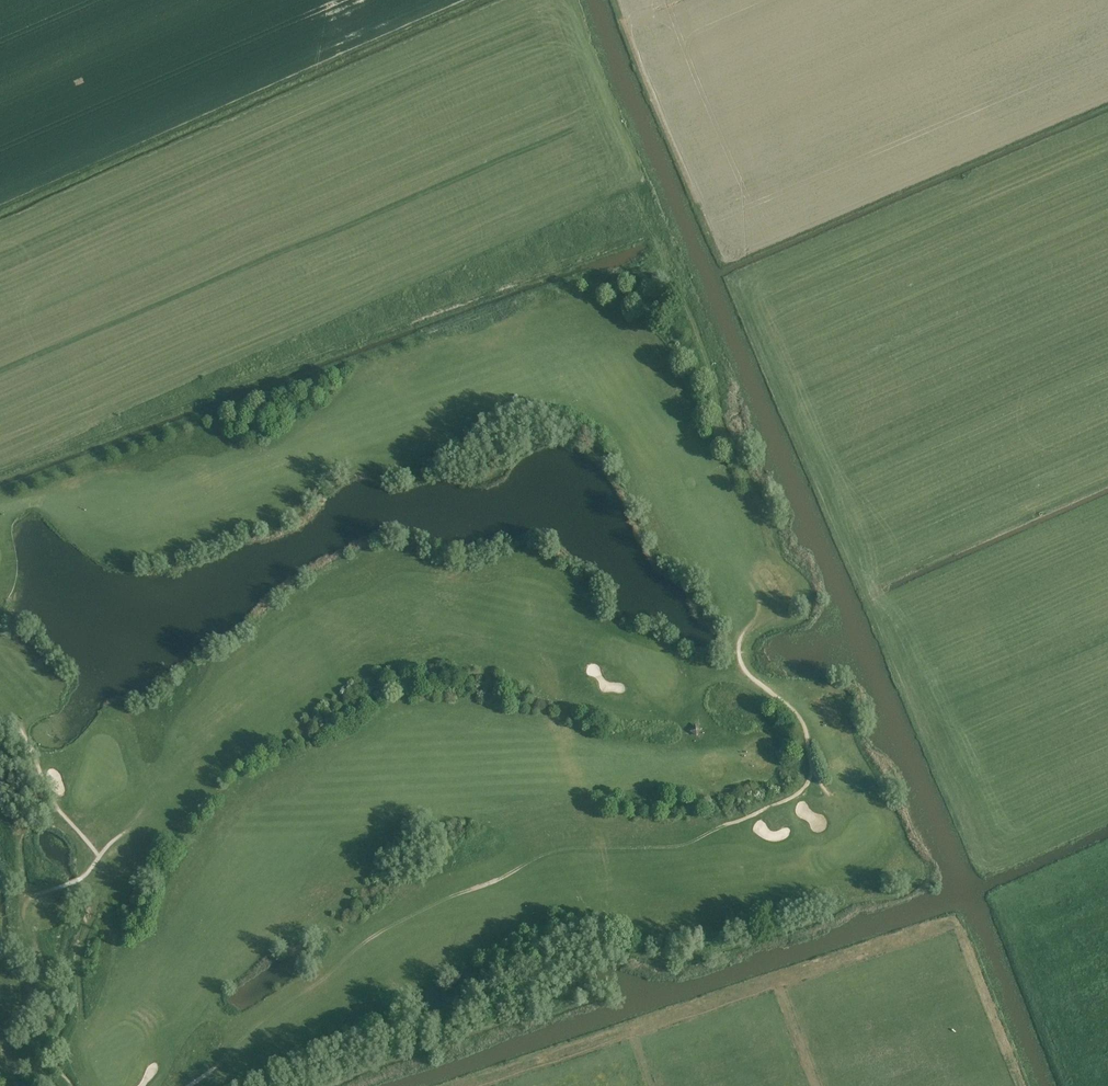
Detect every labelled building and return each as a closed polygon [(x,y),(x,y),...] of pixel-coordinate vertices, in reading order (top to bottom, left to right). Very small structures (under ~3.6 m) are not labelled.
[(53,772),(45,781),(61,795),(69,786),(53,772)]
